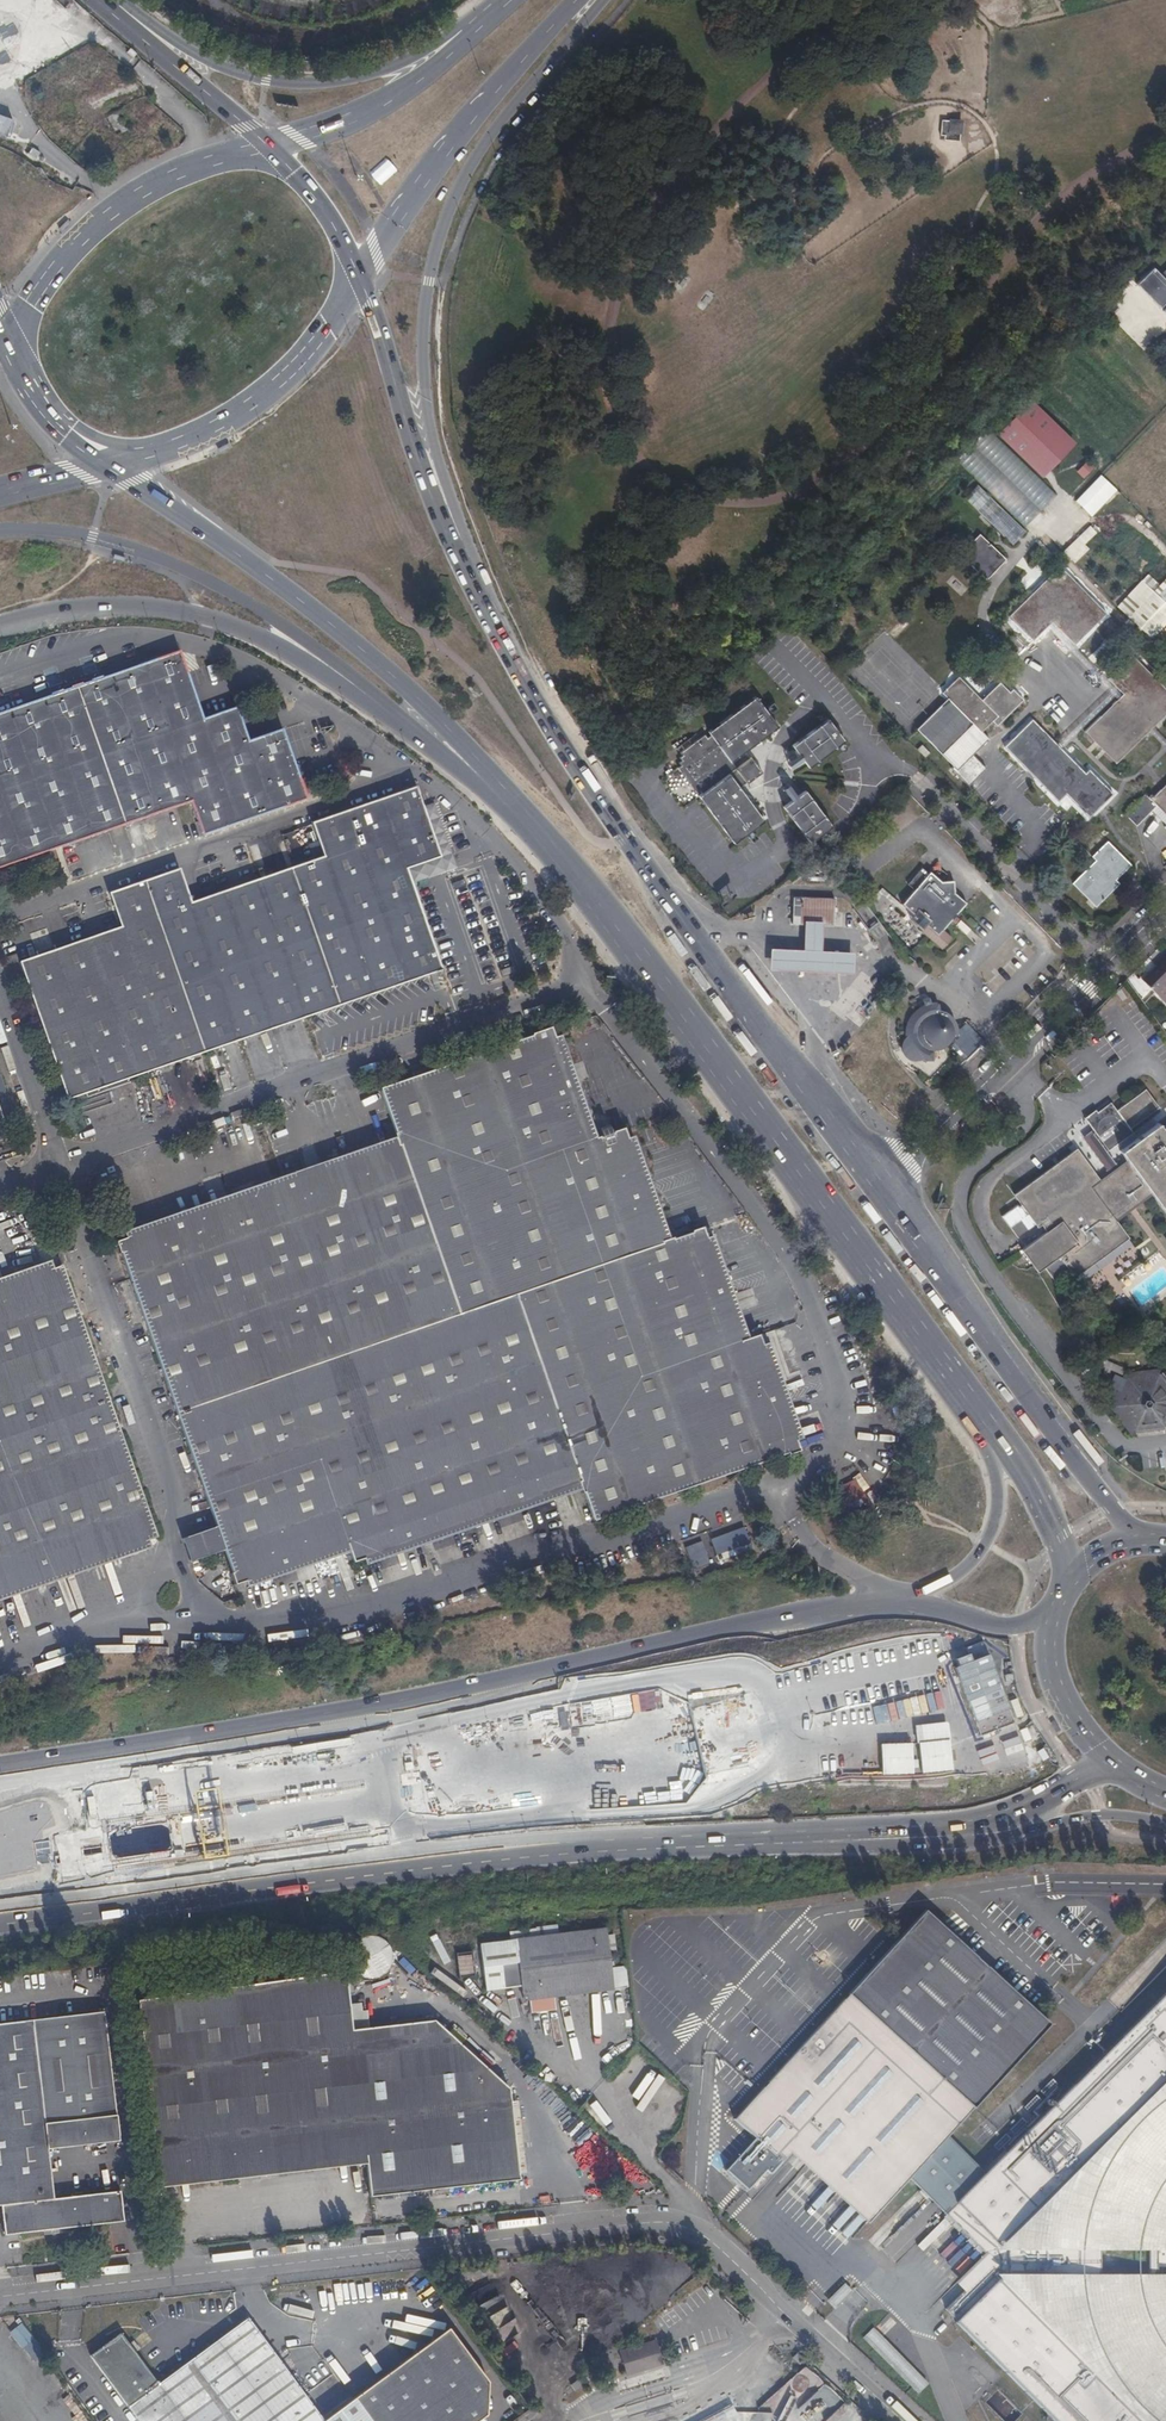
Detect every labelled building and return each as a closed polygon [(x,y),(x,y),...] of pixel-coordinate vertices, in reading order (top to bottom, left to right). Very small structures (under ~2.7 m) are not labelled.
[(945,141),(960,142),(962,122),(942,120),(941,136),(945,137),(945,141)] [(1136,284),(1160,308),(1165,302),(1165,269),(1160,274),(1153,267),(1136,284)] [(1002,417),(992,427),(1042,477),(1052,468),(1002,417)] [(987,428),(957,460),(1025,527),(1057,495),(987,428)] [(1075,471),(1083,478),(1094,467),(1086,460),(1075,471)] [(1099,491),(1107,499),(1117,490),(1101,474),(1075,501),(1082,508),(1083,508),(1099,491)] [(978,485),(964,498),(1013,546),(1026,532),(978,485)] [(1091,516),(1107,499),(1099,491),(1083,508),(1091,516)] [(1089,526),(1063,552),(1073,563),(1089,549),(1085,544),(1095,533),(1089,526)] [(1005,560),(980,534),(959,555),(984,580),(1005,560)] [(1058,567),(1008,616),(1033,640),(1051,622),(1074,644),(1104,614),(1058,567)] [(1165,611),(1165,582),(1155,593),(1142,579),(1116,606),(1144,635),(1165,611)] [(1144,635),(1150,641),(1165,625),(1165,611),(1144,635)] [(308,801),(305,792),(283,730),(249,741),(238,707),(203,719),(180,652),(0,714),(0,869),(192,802),(203,836),(308,801)] [(1165,714),(1165,691),(1132,656),(1107,679),(1123,694),(1083,732),(1115,764),(1165,714)] [(942,693),(947,698),(916,729),(953,766),(950,768),(968,786),(986,768),(972,754),(987,739),(980,733),(992,721),(997,726),(1023,700),(1013,689),(1010,692),(1000,683),(981,701),(958,677),(942,693)] [(747,752),(779,728),(757,698),(709,733),(712,736),(709,738),(706,735),(681,755),(682,757),(679,759),(681,761),(678,763),(680,766),(678,768),(696,793),(699,790),(702,794),(698,796),(733,845),(764,822),(741,790),(763,773),(747,752)] [(774,703),(769,708),(773,714),(780,709),(774,703)] [(846,741),(829,719),(793,745),(810,768),(846,741)] [(1031,720),(1003,747),(1057,802),(1064,794),(1088,818),(1112,794),(1088,770),(1084,774),(1031,720)] [(786,761),(790,770),(803,763),(799,754),(786,761)] [(787,798),(794,794),(786,781),(780,785),(787,798)] [(1165,816),(1165,783),(1150,799),(1145,794),(1124,814),(1137,826),(1156,807),(1165,816)] [(111,894),(122,928),(21,963),(68,1099),(442,970),(407,870),(440,858),(417,789),(313,825),(324,858),(191,904),(180,870),(111,894)] [(832,826),(805,792),(784,808),(810,843),(832,826)] [(758,839),(754,834),(747,838),(752,844),(758,839)] [(1106,842),(1091,857),(1095,861),(1071,884),(1095,907),(1118,884),(1114,880),(1130,866),(1106,842)] [(929,871),(928,874),(921,868),(907,885),(913,890),(900,905),(913,916),(909,920),(942,948),(952,937),(943,928),(965,903),(954,892),(953,880),(941,882),(929,871)] [(793,924),(805,925),(822,926),(832,926),(833,899),(792,897),(793,924)] [(822,926),(805,925),(804,937),(804,945),(797,945),(770,944),(769,967),(806,968),(852,970),(852,950),(821,949),(821,937),(822,926)] [(1158,968),(1144,981),(1165,1004),(1165,976),(1158,968)] [(915,1037),(916,1041),(914,1042),(919,1049),(921,1047),(926,1050),(931,1051),(938,1050),(945,1047),(950,1041),(951,1032),(949,1025),(943,1019),(938,1016),(930,1015),(923,1017),(917,1023),(915,1030),(915,1037)] [(799,1451),(795,1441),(794,1442),(760,1346),(763,1345),(759,1335),(749,1339),(740,1342),(704,1240),(706,1239),(703,1230),(674,1240),(673,1238),(670,1239),(661,1242),(625,1140),(628,1139),(624,1130),(613,1133),(614,1135),(601,1140),(600,1138),(596,1139),(587,1142),(553,1039),(555,1038),(552,1028),(533,1034),(533,1037),(517,1042),(516,1040),(505,1044),(505,1048),(382,1089),(396,1133),(395,1134),(396,1138),(399,1146),(128,1240),(127,1238),(117,1241),(120,1251),(122,1252),(219,1526),(182,1539),(190,1562),(226,1550),(234,1572),(232,1573),(236,1584),(245,1581),(244,1579),(349,1543),(352,1552),(355,1560),(364,1556),(580,1481),(583,1490),(584,1494),(586,1494),(594,1521),(788,1453),(790,1455),(799,1451)] [(561,1036),(555,1038),(553,1039),(587,1142),(596,1139),(561,1036)] [(1119,1095),(1125,1102),(1143,1088),(1138,1081),(1119,1095)] [(1146,1089),(1117,1111),(1131,1129),(1159,1108),(1146,1089)] [(1133,1133),(1117,1111),(1112,1103),(1101,1111),(1105,1117),(1103,1119),(1096,1110),(1085,1118),(1109,1151),(1133,1133)] [(1158,1123),(1121,1151),(1128,1160),(1154,1196),(1165,1212),(1165,1133),(1158,1123)] [(1118,1222),(1154,1196),(1128,1160),(1119,1167),(1092,1132),(1083,1139),(1110,1174),(1101,1181),(1092,1188),(1118,1222)] [(634,1137),(628,1139),(625,1140),(661,1242),(670,1239),(634,1137)] [(125,1232),(127,1238),(128,1240),(399,1146),(396,1138),(125,1232)] [(1129,1238),(1118,1222),(1092,1188),(1101,1181),(1077,1149),(1014,1196),(1020,1204),(1036,1224),(1038,1228),(1042,1224),(1047,1231),(1022,1250),(1038,1272),(1059,1257),(1075,1278),(1129,1238)] [(1036,1224),(1020,1204),(1003,1216),(1019,1238),(1036,1224)] [(740,1342),(749,1339),(713,1237),(706,1239),(704,1240),(740,1342)] [(54,1269),(51,1261),(0,1278),(0,1288),(54,1269)] [(54,1269),(0,1288),(0,1592),(150,1540),(158,1537),(63,1266),(54,1269)] [(794,1442),(795,1441),(802,1439),(769,1343),(763,1345),(760,1346),(794,1442)] [(1124,1372),(1118,1388),(1115,1387),(1107,1404),(1131,1437),(1134,1431),(1135,1431),(1164,1428),(1165,1427),(1165,1380),(1160,1371),(1161,1368),(1124,1372)] [(856,1489),(863,1485),(854,1470),(847,1474),(856,1489)] [(367,1565),(583,1490),(580,1481),(364,1556),(367,1565)] [(150,1540),(0,1592),(0,1601),(153,1548),(150,1540)] [(248,1588),(352,1552),(349,1543),(244,1579),(245,1581),(248,1588)] [(1002,1675),(1004,1686),(1013,1685),(1011,1674),(1002,1675)] [(950,1687),(886,1703),(890,1720),(954,1704),(950,1687)] [(1013,1720),(1023,1717),(1016,1698),(1007,1701),(1013,1720)] [(877,1744),(878,1778),(985,1773),(985,1769),(1042,1767),(1041,1748),(1020,1749),(1019,1735),(981,1737),(982,1747),(947,1748),(946,1723),(912,1724),(913,1742),(877,1744)] [(1021,1743),(1029,1740),(1026,1728),(1018,1730),(1021,1743)] [(57,1851),(61,1882),(80,1880),(81,1886),(103,1883),(99,1854),(85,1856),(84,1848),(57,1851)] [(921,1913),(848,1995),(972,2107),(1044,2026),(921,1913)] [(550,1998),(553,1998),(613,1990),(610,1968),(606,1929),(515,1940),(521,1988),(523,2001),(534,2000),(536,2013),(551,2011),(550,1998)] [(366,1936),(363,1937),(361,1938),(358,1940),(355,1942),(353,1945),(351,1948),(350,1951),(349,1954),(348,1958),(349,1961),(350,1965),(350,1967),(351,1969),(353,1972),(355,1973),(358,1975),(361,1977),(364,1978),(368,1978),(371,1979),(374,1979),(377,1978),(379,1977),(382,1976),(385,1974),(387,1972),(389,1969),(390,1967),(391,1965),(391,1962),(392,1960),(392,1957),(392,1954),(391,1951),(390,1949),(389,1945),(387,1944),(384,1941),(382,1940),(380,1938),(378,1937),(375,1937),(373,1936),(369,1936),(366,1936)] [(505,1990),(521,1988),(515,1940),(480,1945),(486,1993),(505,1990)] [(457,1953),(459,1979),(475,1977),(474,1952),(457,1953)] [(610,1968),(613,1990),(628,1988),(626,1966),(610,1968)] [(365,2157),(366,2165),(370,2198),(519,2181),(510,2089),(435,2021),(352,2031),(346,1972),(151,1999),(172,2178),(365,2157)] [(944,2216),(988,2259),(988,2267),(944,2309),(956,2321),(954,2324),(1052,2420),(1165,2420),(1165,2278),(1098,2277),(1099,2247),(1165,2248),(1165,1991),(982,2175),(944,2216)] [(802,2140),(878,2211),(907,2179),(944,2216),(982,2175),(945,2137),(972,2107),(848,1995),(734,2120),(755,2138),(726,2170),(748,2191),(755,2182),(759,2186),(765,2180),(761,2175),(766,2170),(770,2174),(791,2153),(802,2140)] [(138,2001),(158,2180),(172,2178),(151,1999),(138,2001)] [(118,2137),(104,2013),(0,2025),(0,2206),(2,2205),(5,2235),(123,2222),(120,2191),(53,2199),(47,2149),(47,2144),(118,2137)] [(118,2142),(118,2137),(47,2144),(47,2149),(118,2142)] [(802,2140),(791,2153),(867,2223),(878,2211),(802,2140)] [(172,2178),(173,2186),(366,2165),(365,2157),(172,2178)] [(161,2188),(173,2186),(172,2178),(158,2180),(161,2188)] [(825,2187),(809,2205),(847,2239),(862,2222),(825,2187)] [(146,2211),(147,2223),(157,2221),(156,2210),(146,2211)] [(1102,2265),(1114,2266),(1115,2255),(1103,2254),(1102,2265)] [(631,2281),(639,2297),(621,2306),(628,2319),(693,2287),(678,2258),(631,2281)] [(826,2301),(831,2307),(849,2288),(845,2283),(826,2301)] [(488,2285),(472,2294),(476,2300),(492,2292),(488,2285)] [(849,2288),(831,2307),(835,2310),(853,2292),(849,2288)] [(498,2347),(522,2329),(496,2293),(471,2311),(498,2347)] [(91,2356),(138,2420),(323,2420),(247,2318),(159,2384),(121,2334),(91,2356)] [(487,2415),(488,2382),(449,2328),(323,2420),(479,2420),(487,2415)] [(873,2328),(862,2338),(918,2395),(929,2384),(873,2328)] [(520,2339),(506,2351),(511,2356),(525,2345),(520,2339)] [(663,2365),(656,2341),(620,2352),(627,2376),(663,2365)] [(590,2348),(557,2373),(561,2379),(594,2354),(590,2348)] [(758,2408),(762,2413),(768,2408),(777,2418),(786,2410),(796,2420),(804,2413),(811,2420),(823,2420),(840,2405),(804,2366),(758,2408)] [(586,2378),(571,2389),(576,2395),(590,2384),(586,2378)]
